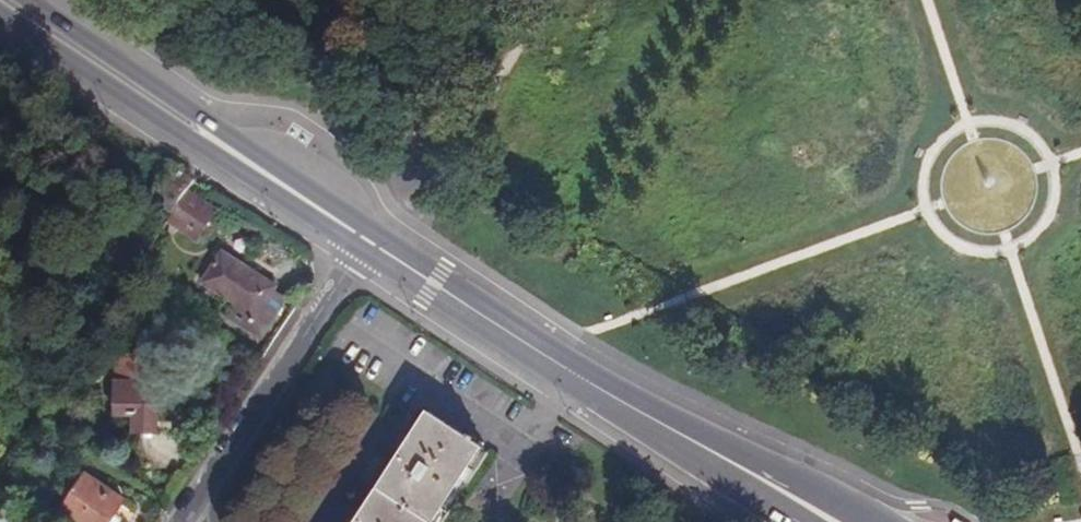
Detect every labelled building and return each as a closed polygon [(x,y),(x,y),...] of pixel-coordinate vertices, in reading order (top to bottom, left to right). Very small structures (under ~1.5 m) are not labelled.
[(196,181),(171,165),(150,198),(174,214),(190,190),(196,181)] [(174,214),(171,219),(199,237),(211,218),(199,209),(205,199),(190,190),(174,214)] [(199,209),(211,218),(218,207),(205,199),(199,209)] [(265,226),(255,219),(249,230),(259,236),(265,226)] [(290,297),(225,253),(205,285),(238,305),(230,318),(264,340),(290,297)] [(157,396),(158,383),(120,384),(119,418),(136,418),(136,434),(157,434),(157,416),(162,416),(162,396),(157,396)] [(432,413),(360,521),(437,521),(453,498),(486,449),(432,413)] [(90,476),(64,514),(76,521),(114,521),(128,502),(90,476)] [(14,521),(0,512),(0,521),(13,521),(14,521)]
